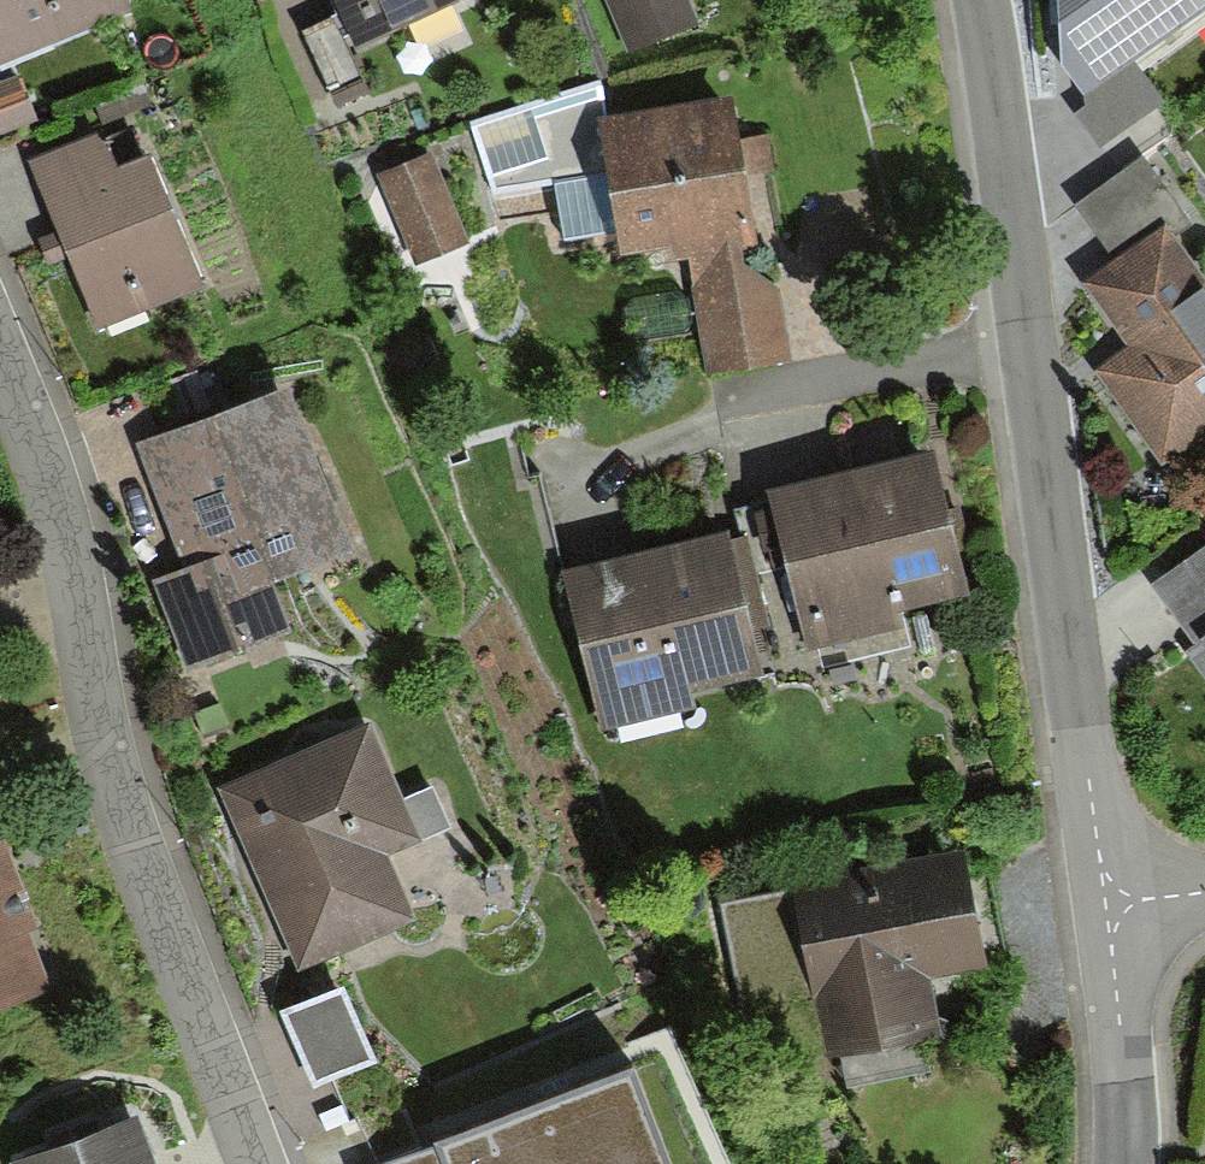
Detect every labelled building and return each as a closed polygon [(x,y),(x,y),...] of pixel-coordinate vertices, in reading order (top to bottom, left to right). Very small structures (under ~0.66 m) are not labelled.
[(130,0),(0,0),(0,56),(130,0)] [(356,38),(442,0),(339,0),(356,38)] [(631,40),(696,13),(690,0),(614,0),(631,40)] [(1068,49),(1085,73),(1190,0),(1065,0),(1068,49)] [(366,77),(335,14),(300,31),(331,94),(366,77)] [(470,127),(492,183),(553,173),(563,237),(618,228),(621,244),(665,237),(667,252),(690,248),(707,359),(717,357),(719,364),(788,353),(771,246),(755,249),(729,89),(599,110),(594,81),(470,127)] [(0,98),(0,133),(31,120),(18,90),(0,98)] [(102,124),(29,156),(60,229),(44,236),(55,261),(71,254),(101,324),(208,278),(149,144),(117,158),(102,124)] [(1082,280),(1127,344),(1098,365),(1162,456),(1204,425),(1204,265),(1176,224),(1188,216),(1142,150),(1074,198),(1115,257),(1082,280)] [(426,159),(377,179),(408,252),(456,232),(426,159)] [(200,402),(186,371),(160,382),(173,414),(200,402)] [(282,381),(135,443),(183,555),(146,571),(186,666),(296,620),(274,568),(348,537),(282,381)] [(933,434),(770,477),(776,498),(756,503),(772,565),(788,561),(810,645),(903,621),(899,603),(972,583),(933,434)] [(726,521),(563,564),(603,720),(691,697),(687,682),(763,662),(726,521)] [(1152,583),(1195,641),(1189,645),(1204,667),(1204,544),(1152,583)] [(366,716),(222,778),(302,960),(417,910),(387,842),(416,829),(366,716)] [(0,828),(0,1005),(61,982),(38,923),(45,920),(9,825),(0,828)] [(846,868),(718,899),(744,1003),(773,1062),(940,1026),(928,974),(989,959),(964,839),(846,868)] [(342,978),(288,1001),(318,1071),(373,1048),(342,978)] [(378,1163),(672,1163),(633,1064),(378,1163)] [(131,1109),(16,1157),(18,1163),(154,1163),(131,1109)]
